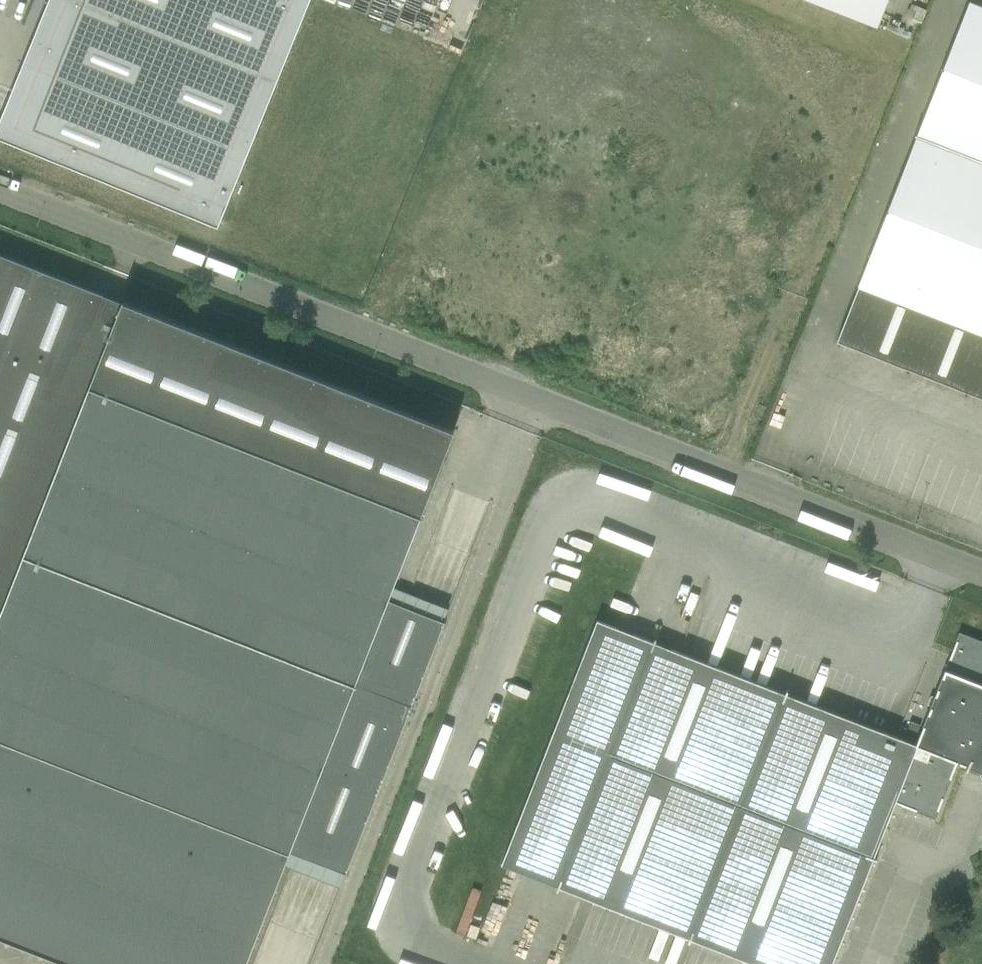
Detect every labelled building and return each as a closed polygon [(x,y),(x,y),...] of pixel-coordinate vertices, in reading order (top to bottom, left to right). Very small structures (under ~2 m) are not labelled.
[(0,119),(0,140),(218,228),(310,0),(48,0),(0,119)] [(876,28),(887,0),(804,0),(876,28)] [(969,2),(836,341),(968,393),(981,358),(981,7),(969,2)] [(444,623),(388,601),(454,432),(0,255),(0,963),(311,963),(444,623)] [(967,771),(968,768),(981,774),(981,642),(959,633),(915,745),(596,621),(501,865),(753,963),(832,963),(873,859),(876,861),(876,859),(873,858),(895,803),(935,819),(956,763),(967,767),(965,770),(967,771)] [(435,725),(416,778),(431,783),(450,731),(435,725)] [(467,885),(451,930),(464,935),(481,890),(467,885)]
